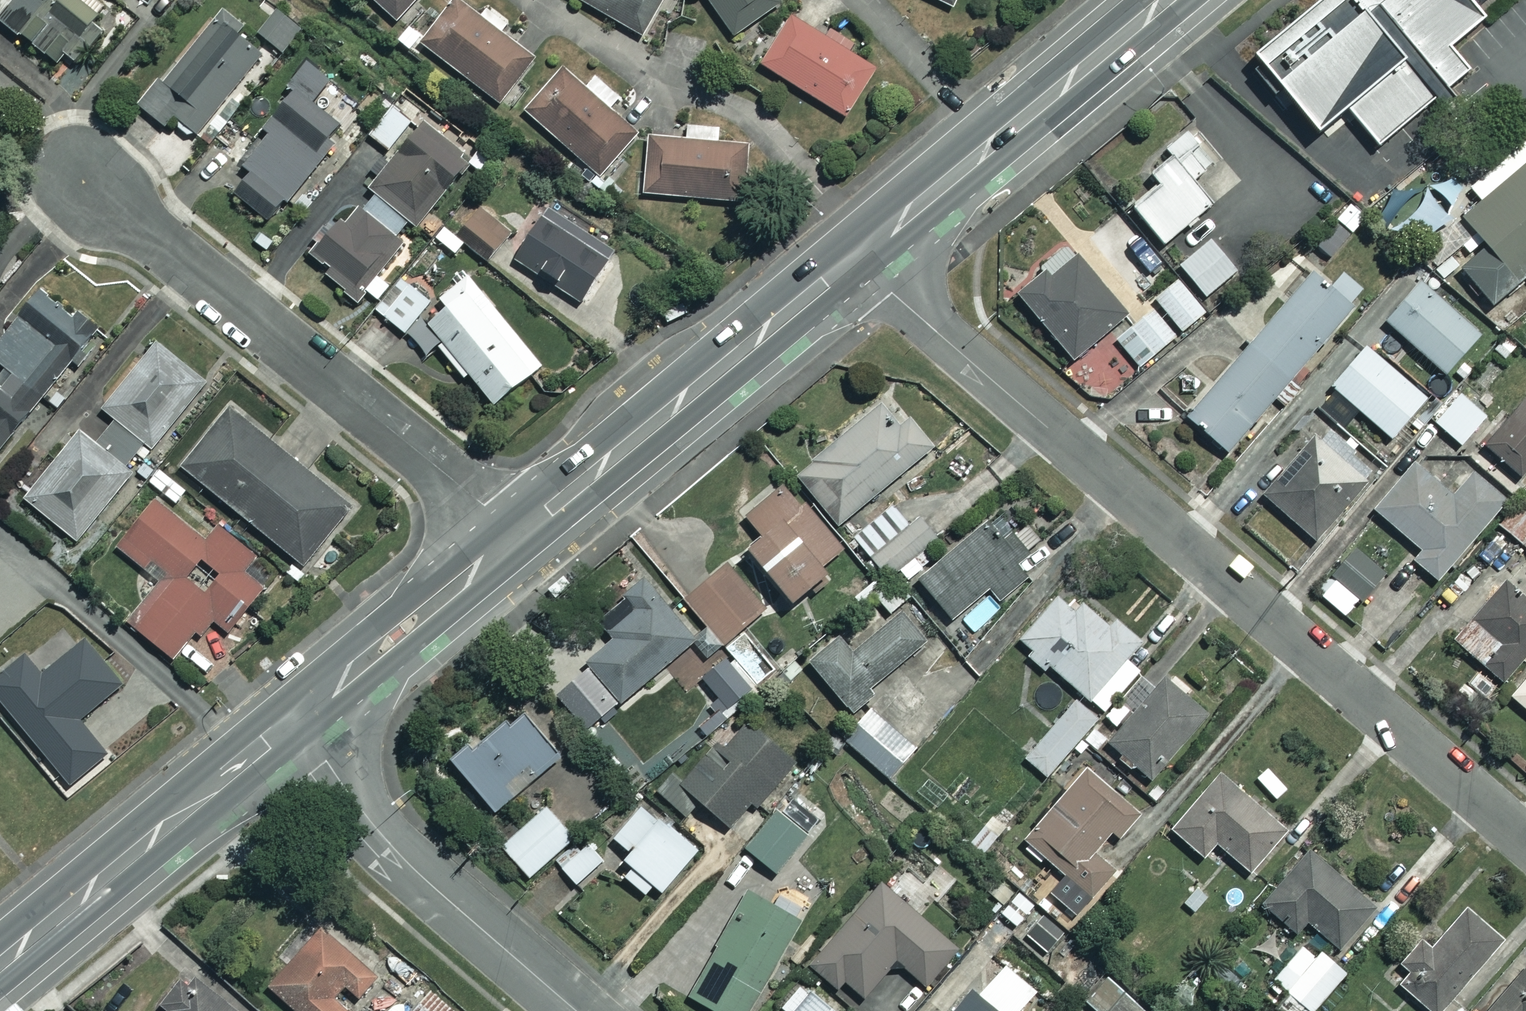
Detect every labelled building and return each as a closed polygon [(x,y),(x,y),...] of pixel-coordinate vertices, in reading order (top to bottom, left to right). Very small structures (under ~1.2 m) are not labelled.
[(0,17),(0,18),(65,71),(106,20),(81,0),(14,0),(0,17)] [(397,20),(414,0),(374,0),(397,20)] [(479,17),(457,0),(455,0),(421,44),(499,104),(534,59),(498,32),(505,23),(486,8),(479,17)] [(640,34),(660,0),(581,0),(640,34)] [(779,0),(709,0),(733,33),(779,0)] [(1241,51),(1313,136),(1345,109),(1377,146),(1467,71),(1451,52),(1513,0),(1302,0),(1241,51)] [(877,66),(795,10),(760,61),(842,117),(877,66)] [(301,24),(285,12),(266,39),(282,51),(301,24)] [(261,53),(215,16),(162,83),(158,80),(138,105),(165,126),(173,116),(197,134),(261,53)] [(267,112),(316,153),(341,122),(313,99),(330,79),(308,62),(267,112)] [(583,88),(562,70),(525,112),(595,174),(634,129),(608,106),(617,96),(594,76),(583,88)] [(411,120),(391,103),(364,136),(384,152),(411,120)] [(316,153),(267,112),(255,126),(265,134),(242,162),(249,168),(229,193),(266,223),(321,156),(316,153)] [(417,124),(315,251),(364,290),(402,243),(393,236),(408,218),(416,224),(465,163),(417,124)] [(715,128),(688,125),(687,139),(646,136),(640,192),(741,201),(746,144),(714,141),(715,128)] [(1216,160),(1190,128),(1165,148),(1169,153),(1148,171),(1157,182),(1130,204),(1162,243),(1209,204),(1190,181),(1216,160)] [(1476,195),(1488,207),(1469,224),(1493,251),(1467,276),(1499,311),(1525,287),(1525,149),(1476,195)] [(1462,185),(1445,170),(1427,189),(1444,205),(1462,185)] [(1446,215),(1426,197),(1408,218),(1428,235),(1446,215)] [(614,247),(547,204),(512,258),(579,301),(614,247)] [(509,231),(476,206),(454,234),(487,259),(509,231)] [(1353,233),(1337,220),(1317,245),(1333,258),(1353,233)] [(1237,269),(1212,237),(1178,263),(1204,295),(1237,269)] [(1124,314),(1075,255),(1050,276),(1045,270),(1017,294),(1071,359),(1124,314)] [(466,275),(436,299),(441,305),(423,321),(492,403),(539,362),(466,275)] [(1349,309),(1309,275),(1185,414),(1225,450),(1349,309)] [(1203,311),(1177,278),(1153,298),(1180,330),(1203,311)] [(426,300),(400,279),(375,309),(401,331),(426,300)] [(1477,335),(1418,282),(1384,320),(1443,372),(1477,335)] [(41,395),(58,407),(107,344),(37,290),(0,339),(0,366),(8,372),(1,382),(0,382),(0,448),(41,395)] [(1173,335),(1149,307),(1114,337),(1139,366),(1173,335)] [(100,407),(150,448),(203,381),(153,341),(100,407)] [(1424,397),(1365,345),(1330,385),(1389,437),(1424,397)] [(931,446),(887,393),(793,471),(837,524),(931,446)] [(1484,415),(1458,393),(1433,422),(1460,444),(1484,415)] [(1485,446),(1520,475),(1525,467),(1525,397),(1485,446)] [(351,506),(229,408),(181,467),(303,565),(351,506)] [(23,497),(75,540),(132,470),(125,464),(139,447),(110,421),(93,441),(79,429),(23,497)] [(1377,469),(1326,426),(1262,500),(1314,544),(1377,469)] [(1452,495),(1415,463),(1375,510),(1420,549),(1412,559),(1436,579),(1504,499),(1472,472),(1452,495)] [(845,551),(784,483),(745,518),(760,534),(746,547),(791,599),(845,551)] [(227,631),(265,584),(247,569),(257,557),(218,526),(206,541),(153,498),(115,546),(161,582),(129,623),(173,658),(207,615),(227,631)] [(908,522),(892,503),(853,536),(887,577),(935,536),(916,515),(908,522)] [(1010,532),(998,542),(981,523),(917,578),(952,618),(987,588),(999,602),(1028,578),(1013,561),(1026,550),(1010,532)] [(1385,575),(1356,546),(1315,589),(1344,617),(1385,575)] [(764,605),(724,561),(682,599),(723,643),(764,605)] [(694,634),(643,577),(622,596),(633,608),(606,632),(615,642),(554,696),(586,732),(694,634)] [(909,594),(895,577),(873,596),(888,612),(909,594)] [(1477,665),(1502,685),(1525,656),(1525,607),(1498,585),(1470,619),(1497,641),(1477,665)] [(1043,671),(1050,665),(1099,712),(1136,673),(1123,660),(1138,644),(1116,622),(1110,628),(1082,601),(1075,609),(1058,593),(1019,635),(1031,646),(1024,653),(1043,671)] [(884,621),(869,604),(806,661),(853,714),(879,690),(873,684),(923,639),(897,609),(884,621)] [(720,657),(698,677),(717,696),(711,702),(727,720),(761,688),(734,659),(728,665),(720,657)] [(1208,711),(1165,674),(1107,741),(1150,778),(1208,711)] [(1510,696),(1525,710),(1525,677),(1510,696)] [(1096,717),(1075,699),(1025,757),(1046,776),(1096,717)] [(555,758),(513,707),(451,759),(493,810),(555,758)] [(913,748),(871,709),(845,739),(887,777),(913,748)] [(743,714),(666,798),(685,816),(700,800),(727,825),(755,795),(760,800),(796,762),(743,714)] [(1138,813),(1086,768),(1024,840),(1091,898),(1116,870),(1092,849),(1110,829),(1118,836),(1138,813)] [(1284,829),(1219,772),(1170,828),(1203,857),(1216,842),(1248,870),(1284,829)] [(624,876),(646,893),(654,884),(661,889),(696,846),(640,801),(611,837),(626,850),(621,857),(632,866),(624,876)] [(572,836),(544,806),(501,846),(529,876),(572,836)] [(808,835),(776,807),(743,845),(775,873),(808,835)] [(602,859),(584,838),(557,862),(575,883),(602,859)] [(1375,902),(1306,847),(1261,905),(1292,930),(1303,916),(1340,946),(1375,902)] [(924,984),(973,929),(937,898),(921,917),(880,880),(808,962),(837,987),(844,979),(863,996),(895,959),(924,984)] [(1211,898),(1197,885),(1181,901),(1195,915),(1211,898)] [(750,891),(685,993),(715,1010),(744,1010),(806,910),(780,895),(773,905),(750,891)] [(1032,905),(1018,893),(1001,913),(1015,925),(1032,905)] [(1455,895),(1399,961),(1410,972),(1400,984),(1431,1010),(1437,1010),(1502,934),(1455,895)] [(345,1007),(377,971),(322,922),(266,985),(295,1010),(349,1010),(345,1007)] [(1344,972),(1307,939),(1273,977),(1310,1010),(1344,972)] [(1000,963),(978,992),(970,986),(951,1010),(1016,1010),(1033,988),(1000,963)] [(1487,1010),(1525,1010),(1525,965),(1487,1010)] [(1104,977),(1084,1002),(1095,1010),(1147,1010),(1104,977)] [(192,978),(165,1010),(233,1010),(192,978)] [(799,983),(780,1006),(786,1010),(831,1010),(799,983)] [(430,988),(408,1010),(456,1010),(430,988)]
